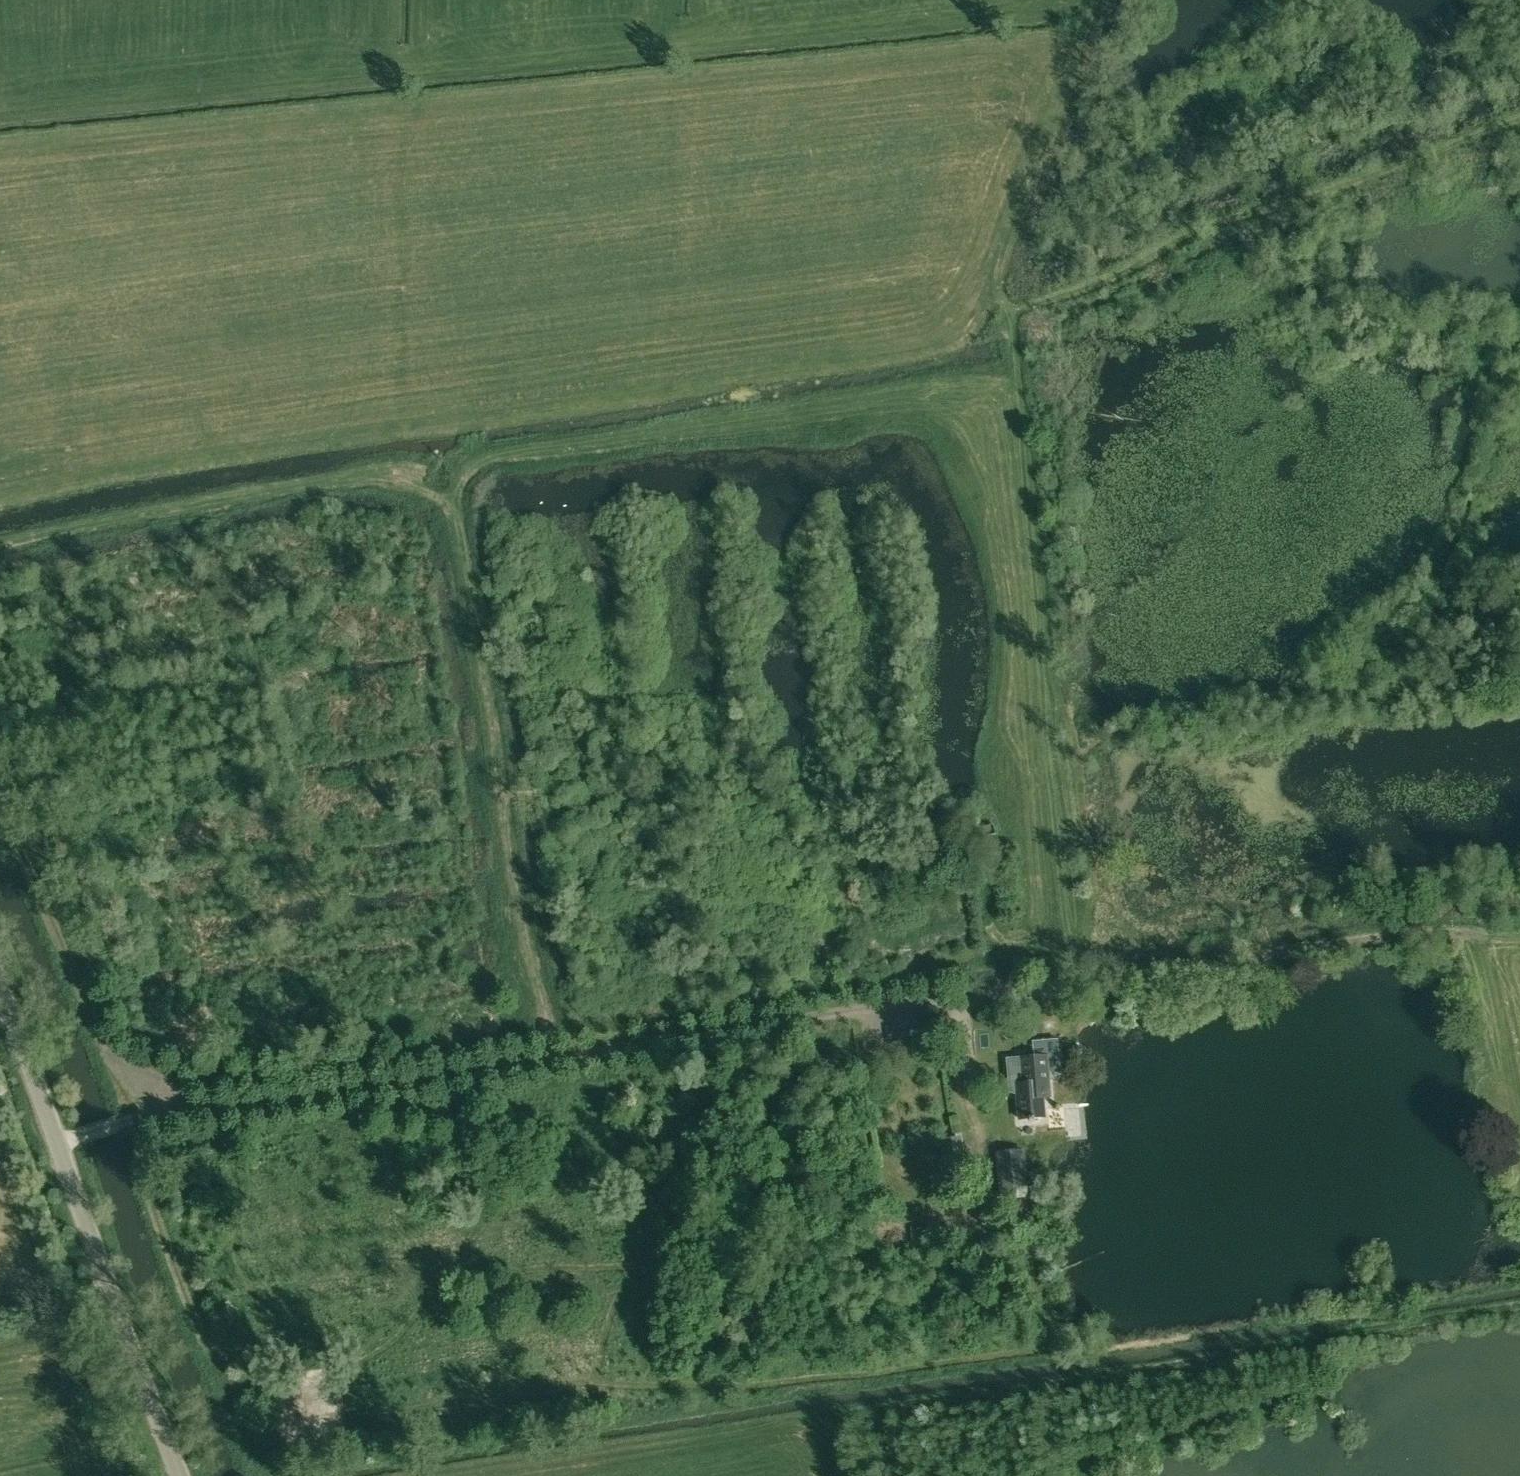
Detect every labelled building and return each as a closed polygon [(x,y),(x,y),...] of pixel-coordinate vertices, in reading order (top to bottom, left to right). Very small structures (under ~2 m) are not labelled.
[(1022,1120),(1045,1118),(1043,1098),(1053,1097),(1049,1054),(1023,1056),(1025,1081),(1018,1081),(1022,1120)] [(1078,1105),(1059,1106),(1060,1133),(1080,1133),(1078,1105)] [(1027,1180),(1024,1149),(996,1152),(999,1182),(1027,1180)] [(927,1228),(911,1229),(912,1244),(928,1243),(927,1228)]
